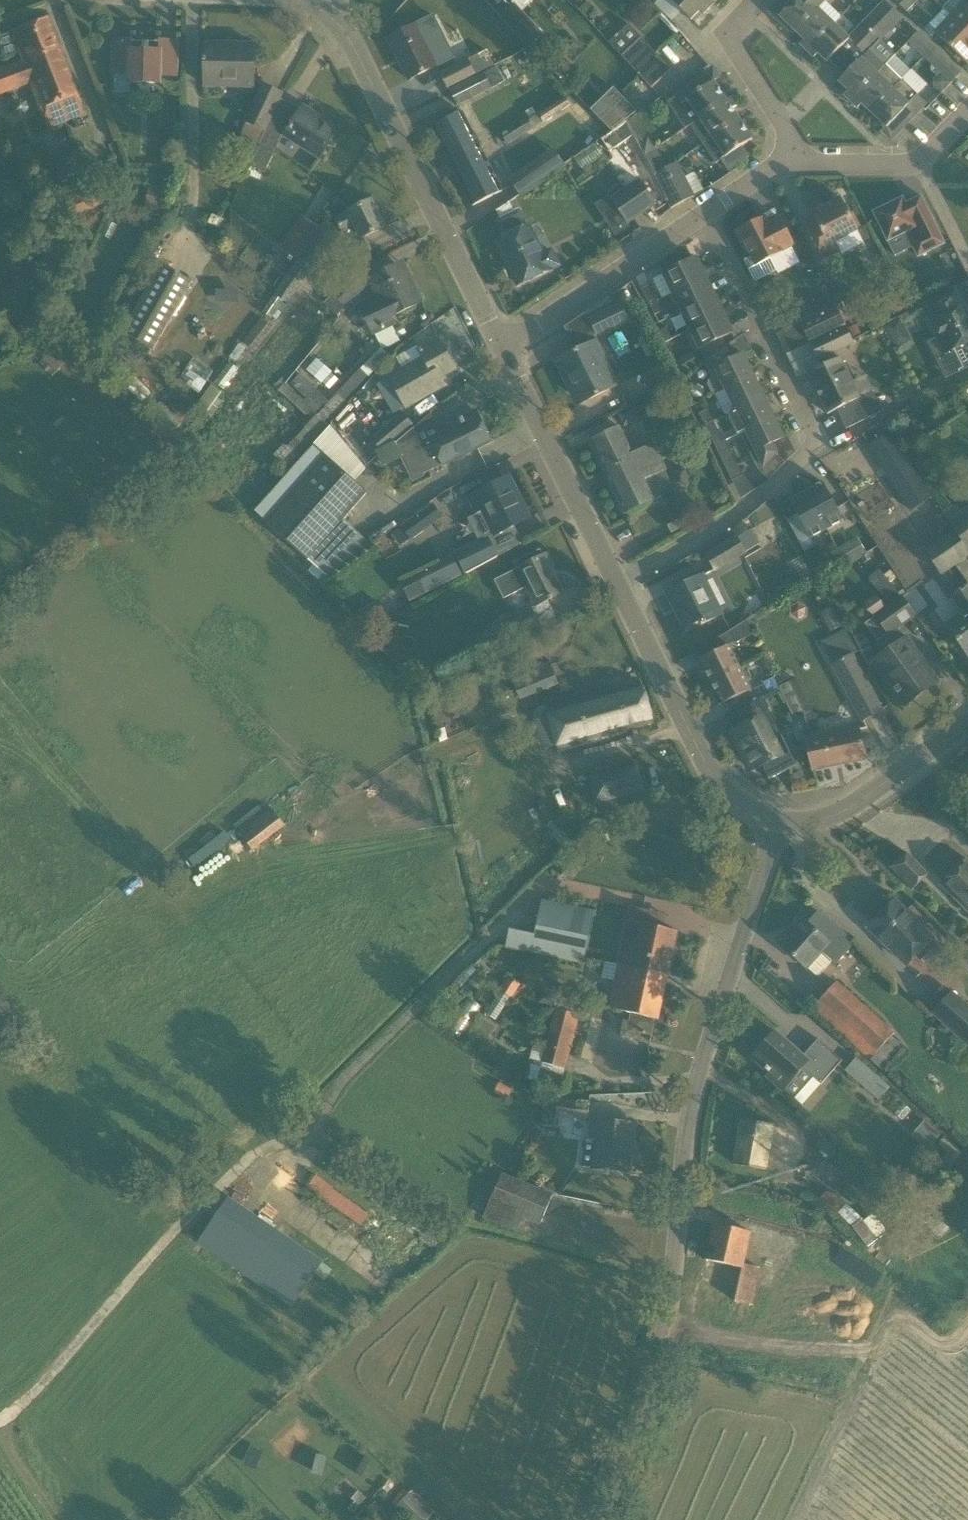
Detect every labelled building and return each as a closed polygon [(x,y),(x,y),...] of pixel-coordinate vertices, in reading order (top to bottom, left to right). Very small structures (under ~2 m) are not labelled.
[(486,18),(495,10),(486,0),(469,0),(486,18)] [(710,7),(703,0),(670,0),(691,20),(700,11),(704,14),(710,7)] [(825,1),(826,0),(782,0),(789,7),(780,16),(796,32),(825,1)] [(849,40),(856,46),(892,8),(884,0),(849,40)] [(906,13),(918,0),(904,0),(899,6),(906,13)] [(807,51),(833,24),(841,16),(825,1),(796,32),(804,40),(800,44),(807,51)] [(950,17),(967,34),(967,4),(966,1),(950,17)] [(543,35),(515,4),(501,18),(529,48),(543,35)] [(850,101),(886,64),(871,49),(900,16),(892,8),(856,46),(865,55),(839,82),(848,91),(844,95),(850,101)] [(416,25),(388,38),(409,80),(427,71),(434,67),(456,57),(435,15),(416,25)] [(950,17),(935,33),(963,61),(967,56),(967,34),(950,17)] [(0,36),(0,48),(3,57),(17,51),(21,60),(0,68),(0,92),(30,81),(47,129),(83,115),(46,18),(10,32),(0,36)] [(827,62),(849,40),(833,24),(807,51),(814,58),(818,54),(827,62)] [(638,73),(657,54),(629,25),(609,43),(638,73)] [(917,32),(909,41),(952,82),(960,74),(917,32)] [(129,94),(129,82),(160,83),(160,52),(132,51),(132,41),(114,40),(113,94),(129,94)] [(253,90),(254,44),(236,44),(236,49),(206,48),(205,84),(234,84),(234,90),(253,90)] [(487,50),(440,73),(447,88),(494,65),(487,51),(487,50)] [(657,54),(638,73),(652,88),(671,69),(657,54)] [(163,59),(162,75),(177,75),(177,59),(163,59)] [(887,64),(886,64),(850,101),(858,108),(862,104),(869,111),(900,79),(886,65),(887,64)] [(497,68),(450,91),(457,105),(504,82),(497,68)] [(684,129),(690,125),(726,101),(714,82),(703,88),(697,78),(675,93),(677,96),(667,103),(684,129)] [(915,93),(900,79),(869,111),(886,128),(896,118),(904,126),(923,107),(912,97),(915,93)] [(251,166),(272,118),(281,100),(279,99),(282,94),(265,86),(245,131),(239,160),(251,166)] [(612,90),(591,110),(611,132),(616,128),(635,113),(612,90)] [(702,144),(704,146),(711,141),(740,122),(732,109),(738,105),(732,97),(726,101),(690,125),(702,144)] [(575,103),(570,108),(597,137),(603,131),(575,103)] [(319,160),(338,130),(303,108),(284,138),(319,160)] [(451,118),(433,127),(451,163),(454,162),(452,159),(476,147),(479,151),(482,150),(462,112),(451,118)] [(251,166),(247,175),(260,181),(264,173),(266,174),(287,125),(272,118),(251,166)] [(752,139),(740,122),(711,141),(704,146),(716,164),(721,161),(727,170),(749,156),(742,146),(752,139)] [(454,162),(451,163),(473,206),(491,197),(501,191),(503,190),(482,150),(479,151),(476,147),(452,159),(454,162)] [(653,173),(655,177),(672,208),(683,203),(665,169),(667,167),(656,148),(644,156),(653,172),(653,173)] [(520,196),(565,165),(553,149),(509,180),(520,196)] [(677,163),(667,167),(665,169),(683,203),(693,197),(684,179),(677,163)] [(660,214),(672,208),(655,177),(653,173),(609,198),(608,195),(594,205),(616,237),(629,227),(627,224),(656,205),(660,214)] [(903,198),(873,212),(888,242),(906,233),(918,257),(944,244),(921,196),(906,204),(903,198)] [(817,223),(803,230),(819,261),(840,250),(836,242),(858,231),(857,229),(861,227),(854,213),(850,215),(841,198),(818,210),(815,206),(809,209),(817,223)] [(360,239),(385,227),(372,200),(348,212),(349,214),(337,220),(342,232),(354,226),(360,239)] [(541,258),(519,212),(497,223),(505,238),(497,242),(519,285),(558,266),(552,253),(541,258)] [(296,261),(319,227),(302,216),(279,250),(296,261)] [(738,232),(752,257),(744,261),(754,282),(776,271),(770,258),(794,246),(779,218),(768,223),(765,218),(738,232)] [(274,295),(284,302),(288,304),(310,271),(315,274),(338,241),(336,239),(342,231),(324,219),(319,227),(296,261),(274,295)] [(664,274),(673,293),(705,277),(696,259),(664,274)] [(377,296),(357,304),(372,337),(384,331),(387,337),(381,340),(385,349),(400,343),(393,326),(395,326),(391,317),(422,302),(414,286),(410,289),(398,264),(369,278),(377,296)] [(155,351),(193,283),(161,265),(123,333),(155,351)] [(333,295),(324,305),(337,317),(345,309),(346,310),(368,285),(354,272),(345,282),(335,274),(323,286),(333,295)] [(714,296),(705,277),(673,293),(682,311),(714,296)] [(649,305),(657,301),(650,285),(642,289),(649,305)] [(967,349),(967,318),(966,319),(961,309),(964,307),(956,292),(927,306),(932,315),(927,317),(945,354),(965,345),(967,349)] [(274,295),(262,313),(272,320),(274,321),(277,316),(278,317),(286,306),(283,304),(284,302),(274,295)] [(690,330),(723,314),(714,296),(682,311),(690,330)] [(657,301),(649,305),(655,315),(663,311),(657,301)] [(620,305),(590,320),(597,334),(627,319),(620,305)] [(810,344),(846,327),(836,306),(800,324),(810,344)] [(723,314),(690,330),(700,349),(732,333),(723,314)] [(857,325),(849,328),(853,338),(861,334),(857,325)] [(664,342),(672,339),(666,327),(658,331),(664,342)] [(846,327),(810,344),(818,361),(854,343),(846,327)] [(406,408),(445,385),(440,377),(455,369),(438,339),(418,351),(423,359),(389,380),(406,408)] [(583,403),(618,386),(596,341),(556,361),(565,379),(570,377),(583,403)] [(713,396),(726,390),(753,376),(743,355),(734,359),(728,345),(704,357),(705,360),(703,362),(710,377),(707,385),(713,396)] [(698,364),(691,352),(677,361),(684,373),(698,364)] [(840,358),(808,374),(828,414),(860,399),(860,398),(872,392),(865,376),(852,382),(840,358)] [(300,375),(291,385),(308,401),(331,423),(371,380),(360,370),(330,402),(300,375)] [(736,410),(763,397),(753,376),(726,390),(736,410)] [(736,410),(727,414),(738,435),(746,431),(773,417),(763,397),(736,410)] [(713,421),(707,410),(699,414),(705,425),(713,421)] [(446,427),(448,431),(422,445),(414,428),(395,444),(413,480),(491,441),(476,412),(446,427)] [(383,453),(413,426),(403,414),(372,441),(383,453)] [(746,431),(748,434),(743,437),(757,470),(768,480),(785,463),(777,454),(772,444),(783,438),(773,417),(746,431)] [(705,425),(715,446),(726,441),(716,420),(713,421),(705,425)] [(883,425),(863,436),(870,446),(869,447),(911,512),(933,498),(891,433),(889,434),(883,425)] [(254,512),(267,524),(327,578),(371,545),(343,519),(367,493),(356,483),(367,470),(330,426),(254,512)] [(675,491),(652,444),(632,454),(619,427),(590,440),(626,514),(675,491)] [(715,446),(732,481),(743,476),(726,441),(715,446)] [(497,534),(529,518),(520,500),(517,502),(505,479),(468,497),(477,515),(485,511),(497,534)] [(806,492),(827,530),(844,521),(823,483),(821,483),(818,479),(807,489),(808,490),(806,492)] [(810,539),(827,530),(806,492),(804,493),(800,489),(790,499),(791,500),(789,501),(810,539)] [(734,539),(706,555),(716,572),(746,555),(745,553),(760,544),(763,549),(775,542),(778,547),(787,542),(772,518),(783,511),(780,506),(782,505),(779,500),(771,498),(769,500),(730,532),(734,539)] [(433,503),(400,527),(410,541),(443,517),(433,503)] [(943,515),(954,530),(951,532),(967,554),(967,507),(961,512),(956,506),(943,515)] [(672,533),(692,523),(684,508),(664,518),(672,533)] [(924,551),(941,575),(967,554),(951,532),(924,551)] [(488,535),(454,552),(465,574),(499,557),(488,535)] [(862,538),(842,546),(848,559),(867,552),(862,538)] [(513,563),(516,569),(493,581),(503,602),(527,590),(536,606),(562,593),(550,569),(553,567),(547,554),(543,556),(540,549),(513,563)] [(401,584),(409,601),(463,575),(454,558),(401,584)] [(882,568),(871,577),(887,597),(899,588),(882,568)] [(702,624),(722,615),(702,575),(667,593),(684,629),(700,621),(702,624)] [(954,598),(963,612),(947,624),(967,654),(967,653),(967,588),(954,598)] [(888,637),(917,617),(901,595),(872,615),(888,637)] [(405,599),(395,604),(398,609),(407,604),(405,599)] [(532,609),(494,627),(503,645),(541,626),(532,609)] [(734,644),(754,634),(746,621),(728,632),(734,644)] [(853,655),(857,652),(846,630),(822,643),(862,721),(882,711),(853,655)] [(905,705),(937,682),(906,638),(874,661),(905,705)] [(700,661),(697,662),(702,673),(706,671),(711,682),(740,668),(729,646),(700,660),(700,661)] [(520,700),(558,684),(551,666),(513,681),(520,700)] [(751,690),(740,668),(711,682),(716,693),(713,694),(719,706),(751,690)] [(775,678),(765,683),(769,692),(779,687),(775,678)] [(797,678),(778,688),(793,717),(805,713),(806,715),(813,711),(797,678)] [(546,704),(559,750),(653,723),(642,686),(611,695),(609,686),(546,704)] [(763,697),(749,704),(757,720),(761,718),(771,714),(763,697)] [(761,718),(732,733),(750,769),(761,764),(769,780),(796,766),(782,736),(772,741),(761,718)] [(814,770),(866,759),(860,729),(808,740),(814,770)] [(956,765),(967,780),(967,755),(956,765)] [(619,770),(620,772),(607,775),(606,773),(588,777),(595,804),(643,792),(637,766),(619,770)] [(253,851),(285,826),(271,808),(239,833),(253,851)] [(912,890),(927,874),(905,852),(889,867),(912,890)] [(966,859),(941,884),(967,911),(967,861),(966,859)] [(530,954),(583,966),(594,910),(542,899),(530,954)] [(933,940),(894,901),(869,926),(907,966),(933,940)] [(803,919),(780,944),(807,969),(808,968),(818,977),(827,968),(816,959),(822,952),(833,961),(834,960),(836,962),(853,942),(819,912),(808,924),(803,919)] [(668,976),(677,932),(626,921),(616,965),(620,966),(668,976)] [(658,1020),(668,976),(620,966),(609,1010),(631,1015),(629,1022),(624,1021),(620,1036),(637,1040),(639,1033),(651,1036),(655,1020),(658,1020)] [(506,979),(502,977),(495,988),(501,991),(486,1014),(496,1021),(511,998),(512,999),(520,986),(507,978),(506,979)] [(894,1034),(837,982),(814,1008),(881,1069),(902,1046),(892,1037),(894,1034)] [(931,1015),(967,1047),(967,1006),(952,992),(951,993),(944,986),(934,997),(941,1003),(931,1015)] [(539,1003),(557,1009),(558,1005),(565,1008),(568,1000),(560,997),(561,994),(545,988),(539,1003)] [(565,1069),(580,1016),(556,1009),(547,1042),(535,1038),(529,1059),(565,1069)] [(821,1083),(842,1061),(818,1039),(803,1056),(785,1040),(783,1042),(779,1038),(780,1036),(776,1033),(753,1059),(770,1074),(767,1077),(782,1091),(784,1090),(794,1099),(814,1077),(821,1083)] [(856,1058),(845,1071),(869,1093),(881,1080),(856,1058)] [(558,1101),(553,1102),(544,1103),(541,1125),(555,1126),(556,1116),(588,1120),(590,1104),(558,1101)] [(633,1150),(635,1124),(592,1120),(590,1140),(585,1140),(582,1167),(624,1172),(626,1149),(633,1150)] [(765,1169),(772,1126),(745,1121),(739,1150),(735,1149),(733,1163),(765,1169)] [(925,1122),(913,1134),(929,1148),(936,1140),(940,1136),(925,1122)] [(945,1137),(939,1143),(956,1159),(962,1153),(945,1137)] [(808,1188),(809,1178),(801,1176),(803,1163),(778,1159),(774,1182),(808,1188)] [(540,1225),(553,1196),(502,1174),(483,1218),(517,1233),(523,1218),(540,1225)] [(318,1175),(309,1188),(365,1226),(374,1213),(318,1175)] [(197,1244),(291,1308),(315,1273),(325,1280),(331,1271),(322,1264),(324,1262),(230,1197),(197,1244)] [(743,1265),(750,1232),(714,1224),(695,1312),(747,1323),(759,1269),(743,1265)] [(777,1291),(800,1304),(818,1276),(824,1265),(799,1251),(777,1291)] [(434,1514),(417,1485),(402,1494),(417,1519),(424,1519),(434,1514)]
